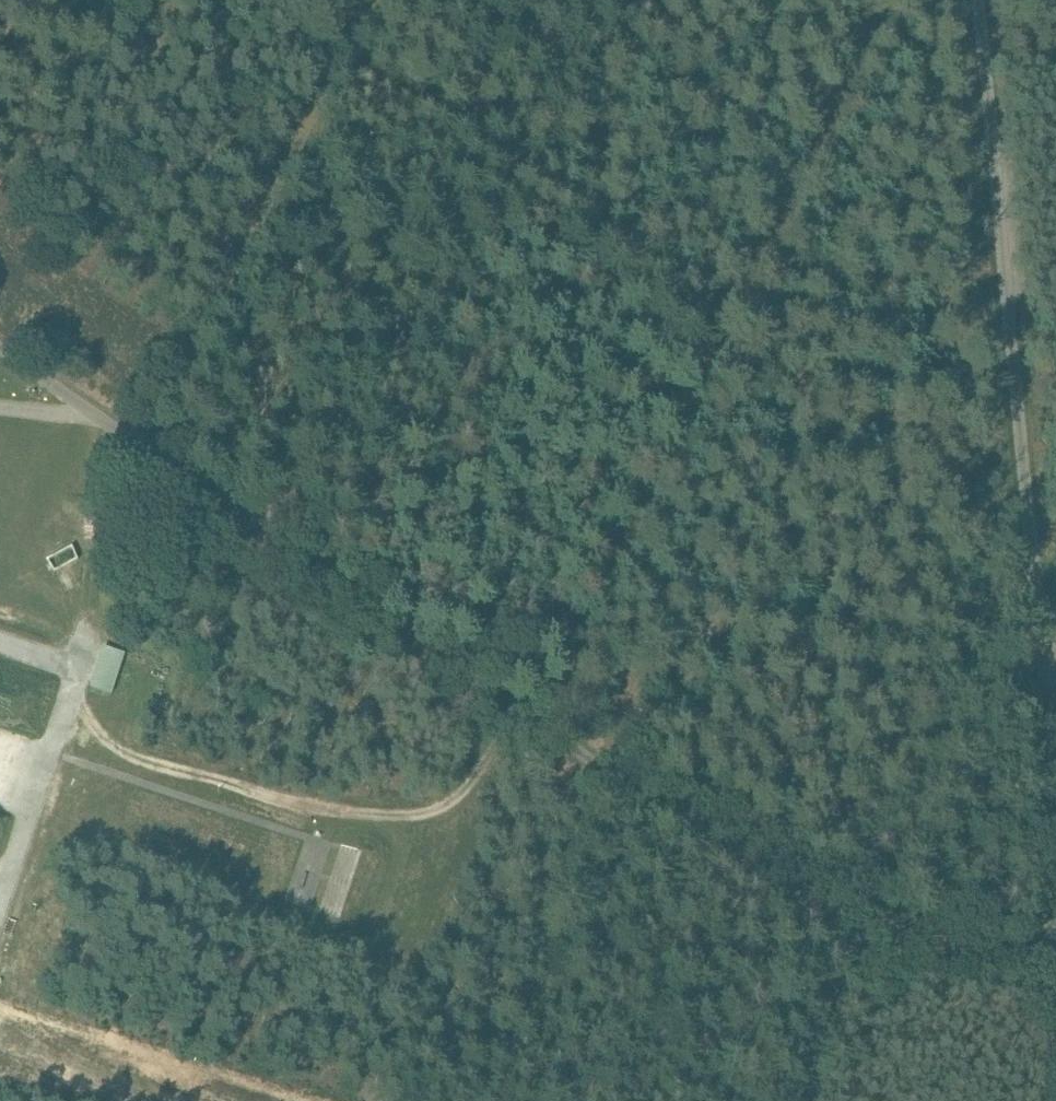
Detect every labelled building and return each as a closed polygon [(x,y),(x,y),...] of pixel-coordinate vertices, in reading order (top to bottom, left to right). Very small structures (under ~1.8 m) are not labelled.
[(114,694),(127,651),(104,645),(92,687),(114,694)] [(1,852),(6,838),(11,822),(0,818),(0,851),(1,852)]
